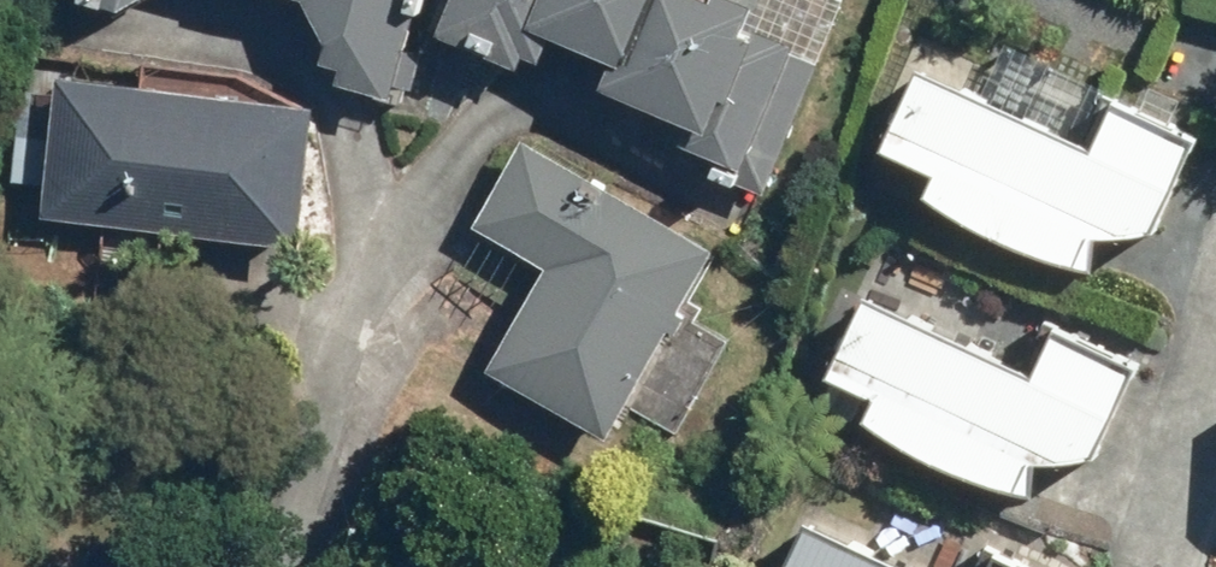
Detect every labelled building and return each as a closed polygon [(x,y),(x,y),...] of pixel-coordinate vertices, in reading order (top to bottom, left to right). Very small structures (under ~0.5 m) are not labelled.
[(55,3),(108,17),(139,0),(56,0),(55,3)] [(384,105),(413,0),(265,0),(296,9),(313,50),(307,67),(332,74),(328,90),(384,105)] [(423,45),(505,80),(511,67),(526,73),(536,48),(597,74),(586,98),(675,136),(669,150),(731,176),(784,53),(739,34),(745,20),(698,0),(694,0),(692,5),(680,0),(442,0),(423,45)] [(1075,163),(908,80),(870,160),(916,182),(906,202),(972,243),(1061,280),(1076,251),(1138,244),(1178,152),(1095,116),(1075,163)] [(305,112),(48,83),(32,223),(289,252),(305,112)] [(708,257),(515,144),(464,231),(536,273),(477,372),(598,443),(708,257)] [(1022,389),(855,306),(816,385),(863,408),(852,427),(919,468),(1007,505),(1023,476),(1085,469),(1124,377),(1042,342),(1022,389)] [(792,529),(774,566),(871,566),(792,529)]
